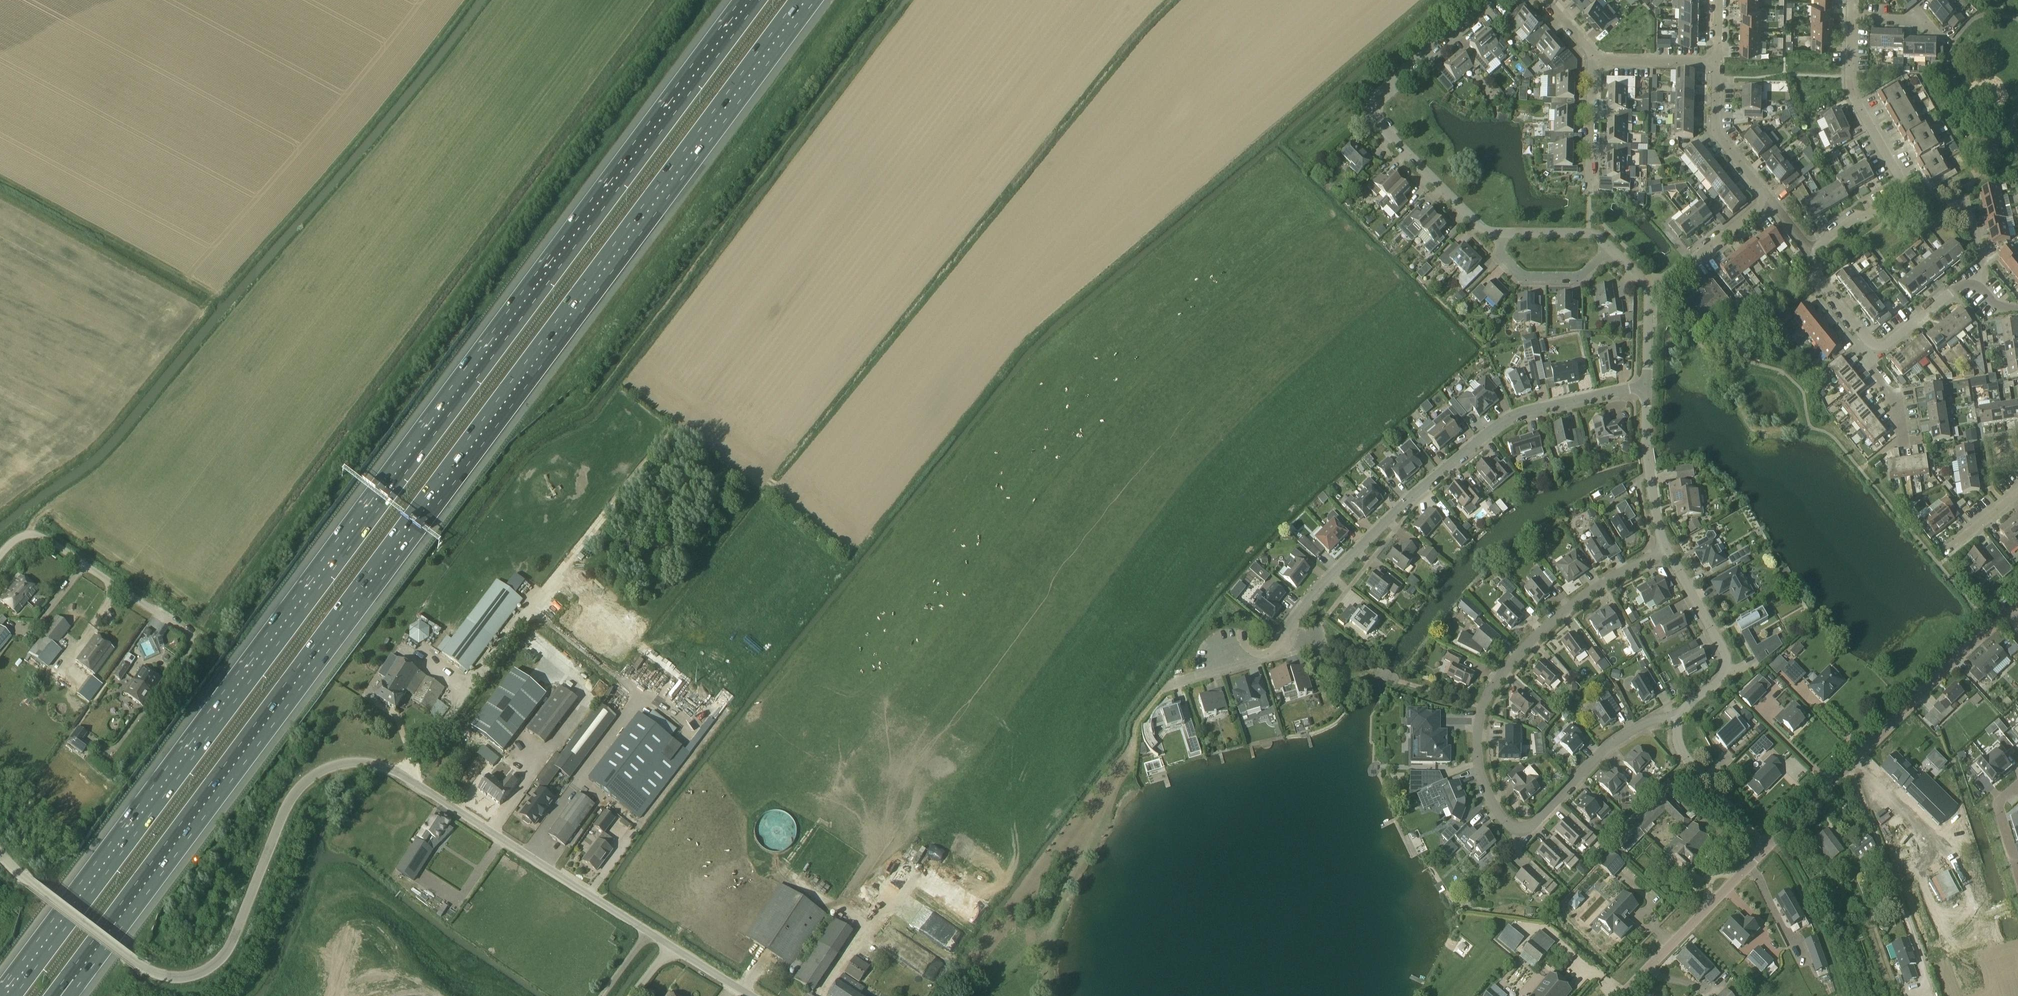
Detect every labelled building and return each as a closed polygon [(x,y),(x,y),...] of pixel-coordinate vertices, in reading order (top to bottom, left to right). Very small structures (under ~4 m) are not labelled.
[(1591,2),(1582,10),(1589,18),(1603,6),(1598,0),(1590,0),(1591,2)] [(1950,8),(1946,3),(1950,0),(1929,0),(1928,1),(1933,7),(1929,10),(1936,19),(1950,8)] [(1812,13),(1831,13),(1831,11),(1833,11),(1833,3),(1813,2),(1812,13)] [(1603,6),(1589,18),(1596,26),(1604,20),(1608,24),(1617,16),(1613,11),(1610,14),(1603,6)] [(1698,7),(1679,6),(1679,18),(1698,18),(1698,7)] [(1950,8),(1936,19),(1943,27),(1948,23),(1954,30),(1965,21),(1952,6),(1950,8)] [(1760,7),(1760,8),(1742,7),(1741,15),(1744,15),(1744,18),(1762,19),(1762,7),(1760,7)] [(1521,30),(1536,17),(1528,9),(1521,15),(1517,11),(1507,19),(1511,24),(1514,21),(1521,30)] [(1831,16),(1831,13),(1812,13),(1812,24),(1833,24),(1833,16),(1831,16)] [(1536,17),(1521,30),(1529,38),(1526,40),(1529,45),(1539,37),(1535,32),(1543,26),(1536,17)] [(1698,18),(1679,18),(1678,29),(1698,30),(1698,18)] [(1762,19),(1744,18),(1744,21),(1741,21),(1741,29),(1762,29),(1762,19)] [(1833,24),(1812,24),(1812,35),(1832,35),(1833,27),(1830,27),(1830,25),(1833,25),(1833,24)] [(1698,30),(1678,29),(1678,41),(1697,41),(1698,30)] [(1762,29),(1741,29),(1743,30),(1743,32),(1741,32),(1741,40),(1761,40),(1762,29)] [(1486,31),(1478,38),(1490,52),(1497,47),(1502,53),(1509,47),(1505,43),(1495,31),(1490,35),(1486,31)] [(1883,51),(1883,33),(1872,33),(1872,36),(1869,36),(1869,35),(1869,39),(1869,53),(1869,51),(1883,51)] [(1883,33),(1883,51),(1894,51),(1894,34),(1883,33)] [(1905,40),(1905,34),(1894,34),(1894,51),(1904,52),(1905,40)] [(1539,37),(1529,45),(1533,50),(1537,47),(1544,55),(1560,41),(1555,38),(1554,38),(1551,35),(1543,41),(1539,37)] [(1832,35),(1812,35),(1812,46),(1830,46),(1830,43),(1832,43),(1832,35)] [(1670,37),(1657,36),(1657,45),(1670,45),(1670,37)] [(1490,52),(1478,38),(1470,46),(1476,53),(1472,57),(1480,67),(1485,63),(1482,60),(1490,52)] [(1761,40),(1741,40),(1741,48),(1743,48),(1743,51),(1761,51),(1761,40)] [(1915,41),(1905,40),(1904,52),(1904,58),(1915,59),(1915,41)] [(1552,71),(1565,66),(1557,58),(1565,51),(1558,43),(1560,41),(1544,55),(1551,63),(1548,66),(1552,71)] [(1915,59),(1926,59),(1926,41),(1915,41),(1915,59)] [(1926,41),(1926,59),(1937,59),(1937,57),(1944,57),(1944,45),(1937,45),(1937,41),(1926,41)] [(1480,67),(1472,57),(1467,61),(1461,53),(1452,61),(1465,75),(1473,68),(1475,71),(1480,67)] [(1465,75),(1452,61),(1444,68),(1448,72),(1437,81),(1448,93),(1454,88),(1452,86),(1465,75)] [(1565,66),(1552,71),(1544,74),(1544,78),(1548,78),(1547,88),(1574,89),(1574,78),(1564,77),(1565,66)] [(1677,72),(1677,83),(1695,84),(1695,72),(1677,72)] [(1610,100),(1628,100),(1629,90),(1636,90),(1636,79),(1618,79),(1618,89),(1610,89),(1610,93),(1609,93),(1607,100),(1610,100)] [(1695,84),(1677,83),(1677,94),(1695,94),(1695,84)] [(1762,102),(1762,91),(1764,91),(1764,85),(1749,84),(1749,90),(1744,90),(1744,101),(1762,102)] [(1885,94),(1879,97),(1892,119),(1903,113),(1913,106),(1901,85),(1900,85),(1896,87),(1893,89),(1889,91),(1885,94)] [(1574,89),(1547,88),(1547,99),(1543,98),(1543,105),(1551,105),(1564,106),(1564,100),(1574,100),(1574,89)] [(1509,100),(1516,94),(1511,89),(1504,94),(1509,100)] [(1695,94),(1677,94),(1677,105),(1694,105),(1695,94)] [(1628,100),(1610,100),(1610,111),(1620,111),(1619,117),(1632,117),(1632,111),(1628,111),(1628,100)] [(1762,102),(1744,101),(1743,112),(1748,113),(1748,119),(1763,119),(1763,113),(1767,113),(1768,102),(1762,102)] [(1564,106),(1551,105),(1551,108),(1548,108),(1548,111),(1555,111),(1555,122),(1573,123),(1574,112),(1564,111),(1564,106)] [(1694,105),(1677,105),(1677,111),(1672,111),(1672,115),(1673,115),(1673,116),(1694,116),(1694,105)] [(1903,113),(1892,119),(1905,141),(1908,140),(1907,139),(1915,135),(1915,134),(1922,131),(1926,128),(1920,117),(1913,106),(1903,113)] [(1824,132),(1829,129),(1846,122),(1841,111),(1839,112),(1837,107),(1820,115),(1823,120),(1825,119),(1829,129),(1824,132)] [(1694,116),(1673,116),(1672,126),(1694,127),(1694,116)] [(1632,117),(1619,117),(1614,117),(1614,123),(1609,122),(1609,134),(1628,134),(1628,123),(1632,123),(1632,117)] [(1573,123),(1555,122),(1554,133),(1550,133),(1550,139),(1563,140),(1563,134),(1573,134),(1573,123)] [(1846,122),(1829,129),(1824,132),(1828,142),(1832,140),(1834,146),(1851,138),(1849,133),(1850,132),(1846,122)] [(1745,141),(1752,150),(1766,138),(1759,130),(1761,128),(1757,124),(1753,127),(1748,131),(1752,136),(1745,141)] [(1694,127),(1672,126),(1672,127),(1670,127),(1670,137),(1694,138),(1694,127)] [(1926,128),(1922,131),(1915,134),(1915,135),(1907,139),(1908,140),(1920,161),(1921,162),(1928,157),(1935,153),(1939,151),(1942,149),(1929,126),(1926,128)] [(1794,137),(1801,131),(1798,128),(1791,133),(1794,137)] [(1802,131),(1796,137),(1800,141),(1805,136),(1802,131)] [(1628,134),(1609,134),(1609,145),(1619,145),(1619,151),(1637,151),(1637,145),(1627,145),(1628,134)] [(1951,136),(1944,141),(1947,147),(1954,142),(1953,140),(1951,136)] [(1766,138),(1752,150),(1759,158),(1765,154),(1769,158),(1775,153),(1778,150),(1775,145),(1773,147),(1766,138)] [(1563,140),(1550,139),(1550,145),(1554,145),(1554,156),(1572,157),(1573,146),(1563,145),(1563,140)] [(1373,160),(1365,152),(1361,149),(1359,150),(1353,144),(1341,155),(1352,166),(1350,167),(1358,175),(1373,160)] [(1692,164),(1706,152),(1699,144),(1685,155),(1692,164)] [(1802,153),(1812,163),(1818,157),(1808,147),(1802,153)] [(1778,150),(1775,153),(1769,158),(1772,163),(1767,167),(1774,176),(1788,165),(1792,161),(1785,152),(1782,155),(1778,150)] [(1637,151),(1619,151),(1617,151),(1617,157),(1608,156),(1608,168),(1627,168),(1627,157),(1631,157),(1631,151),(1637,151)] [(1951,173),(1939,151),(1935,153),(1928,157),(1921,162),(1920,161),(1917,162),(1930,185),(1935,182),(1939,180),(1943,177),(1947,175),(1951,173)] [(1647,160),(1652,160),(1657,158),(1655,152),(1647,152),(1647,160)] [(1699,172),(1713,161),(1706,152),(1692,164),(1699,172)] [(1572,157),(1554,156),(1553,174),(1567,174),(1567,168),(1572,168),(1572,157)] [(1706,180),(1720,169),(1713,161),(1699,172),(1706,180)] [(1865,184),(1874,179),(1866,164),(1856,169),(1865,184)] [(1788,165),(1774,176),(1781,185),(1793,175),(1797,180),(1800,177),(1796,172),(1795,173),(1788,165)] [(1802,169),(1804,174),(1814,169),(1812,165),(1802,169)] [(1865,184),(1856,169),(1853,166),(1849,168),(1851,172),(1847,175),(1855,190),(1865,184)] [(1627,168),(1608,168),(1608,179),(1613,179),(1612,185),(1614,185),(1613,190),(1630,190),(1631,179),(1627,179),(1627,168)] [(1706,180),(1713,189),(1726,178),(1720,169),(1706,180)] [(1401,182),(1392,173),(1385,180),(1380,175),(1367,187),(1377,197),(1382,192),(1386,197),(1401,182)] [(1855,190),(1847,175),(1837,180),(1839,184),(1840,184),(1846,195),(1855,190)] [(1726,178),(1713,189),(1720,197),(1733,186),(1726,178)] [(1401,182),(1386,197),(1378,205),(1383,211),(1387,207),(1395,215),(1408,203),(1403,198),(1410,191),(1401,182)] [(1846,195),(1840,184),(1839,184),(1830,190),(1839,205),(1849,199),(1846,195)] [(1733,186),(1720,197),(1726,206),(1740,194),(1733,186)] [(1983,202),(2003,197),(2000,186),(1982,191),(1983,194),(1981,194),(1983,202)] [(1839,205),(1830,190),(1821,195),(1830,210),(1839,205)] [(1740,194),(1726,206),(1733,214),(1747,203),(1740,194)] [(1830,210),(1821,195),(1812,200),(1820,215),(1830,210)] [(2003,197),(1983,202),(1985,210),(1987,209),(1988,212),(2005,208),(2003,197)] [(1820,215),(1812,200),(1802,206),(1811,221),(1820,215)] [(1704,225),(1713,218),(1702,204),(1693,211),(1704,225)] [(1986,215),(1988,223),(2006,219),(2006,220),(2008,219),(2005,208),(1988,212),(1988,215),(1986,215)] [(1423,232),(1437,218),(1428,209),(1421,216),(1416,210),(1402,223),(1412,233),(1418,227),(1423,232)] [(1704,225),(1693,211),(1685,218),(1696,232),(1704,225)] [(1363,220),(1369,226),(1373,222),(1367,216),(1363,220)] [(1423,232),(1432,241),(1424,248),(1430,254),(1445,240),(1439,234),(1445,227),(1437,218),(1423,232)] [(1696,232),(1685,218),(1677,225),(1674,221),(1670,225),(1680,237),(1684,234),(1687,239),(1696,232)] [(2008,229),(2006,220),(2006,219),(1988,223),(1985,223),(1987,232),(1990,231),(1990,234),(2008,229)] [(1766,234),(1764,236),(1776,250),(1785,243),(1772,227),(1765,232),(1766,234)] [(1997,244),(2000,250),(2005,247),(2003,242),(2011,240),(2008,229),(1990,234),(1991,236),(1989,237),(1991,245),(1997,244)] [(1776,250),(1764,236),(1762,238),(1761,236),(1754,241),(1766,255),(1767,257),(1776,250)] [(1943,247),(1956,263),(1965,256),(1953,240),(1943,247)] [(1758,262),(1766,255),(1754,241),(1752,243),(1751,241),(1745,246),(1758,262)] [(1453,263),(1458,268),(1472,254),(1464,246),(1458,251),(1453,246),(1438,260),(1445,267),(1451,265),(1453,263)] [(1758,262),(1745,246),(1738,251),(1740,253),(1738,255),(1749,269),(1758,262)] [(2000,250),(2003,255),(1999,258),(2001,260),(1999,262),(2004,268),(2017,257),(2017,252),(2014,246),(2007,251),(2005,247),(2000,250)] [(1935,255),(1947,270),(1956,263),(1943,247),(1935,255)] [(1472,254),(1458,268),(1463,273),(1459,277),(1459,281),(1461,283),(1459,285),(1464,290),(1481,274),(1475,269),(1481,263),(1472,254)] [(1728,260),(1741,276),(1749,269),(1738,255),(1736,256),(1734,254),(1728,260)] [(1926,262),(1938,278),(1947,270),(1935,255),(1926,262)] [(1908,262),(1903,256),(1897,261),(1902,267),(1908,262)] [(2004,268),(2010,274),(2011,273),(2013,275),(2017,271),(2017,257),(2004,268)] [(1917,269),(1930,285),(1938,278),(1926,262),(1923,258),(1920,260),(1923,264),(1917,269)] [(1741,276),(1728,260),(1722,265),(1723,267),(1721,268),(1732,283),(1741,276)] [(1838,279),(1846,288),(1860,277),(1858,275),(1862,272),(1856,265),(1852,268),(1838,279)] [(1908,276),(1921,292),(1930,285),(1917,269),(1908,276)] [(1775,284),(1783,278),(1778,272),(1774,276),(1773,273),(1769,276),(1775,284)] [(1908,276),(1901,282),(1895,274),(1892,277),(1898,284),(1899,284),(1911,299),(1921,292),(1908,276)] [(1860,277),(1846,288),(1853,297),(1867,286),(1860,277)] [(1713,282),(1684,306),(1701,327),(1731,303),(1713,282)] [(1472,295),(1481,304),(1487,298),(1496,307),(1509,294),(1500,285),(1499,284),(1496,284),(1495,285),(1493,284),(1486,290),(1481,286),(1472,295)] [(1592,290),(1592,291),(1595,290),(1598,308),(1606,307),(1609,309),(1610,316),(1622,314),(1621,302),(1614,303),(1611,286),(1599,288),(1598,290),(1592,290)] [(1867,286),(1853,297),(1860,306),(1874,295),(1867,286)] [(1904,307),(1909,303),(1901,294),(1896,298),(1904,307)] [(1874,295),(1860,306),(1867,315),(1881,303),(1874,295)] [(1558,296),(1558,315),(1565,315),(1565,321),(1577,321),(1577,309),(1577,303),(1571,303),(1571,296),(1558,296)] [(1533,309),(1533,298),(1518,298),(1518,314),(1516,314),(1514,316),(1513,320),(1516,323),(1520,323),(1523,320),(1525,320),(1525,325),(1540,325),(1541,308),(1540,308),(1540,309),(1533,309)] [(1881,303),(1867,315),(1874,324),(1877,322),(1888,313),(1881,303)] [(1794,316),(1801,325),(1815,314),(1813,312),(1815,310),(1810,304),(1794,316)] [(1953,317),(1963,331),(1972,324),(1961,310),(1953,317)] [(1778,321),(1783,327),(1793,318),(1788,313),(1778,321)] [(1892,317),(1888,313),(1877,322),(1881,327),(1892,317)] [(1815,314),(1801,325),(1808,334),(1824,321),(1819,314),(1817,316),(1815,314)] [(1620,317),(1609,319),(1611,331),(1622,332),(1620,317)] [(1944,324),(1955,338),(1963,331),(1953,317),(1944,324)] [(1824,321),(1808,334),(1814,342),(1828,331),(1827,328),(1829,327),(1824,321)] [(2017,333),(2017,321),(2002,324),(2004,335),(2017,333)] [(1936,331),(1947,345),(1955,338),(1944,324),(1936,331)] [(1828,331),(1814,342),(1821,350),(1837,337),(1832,331),(1830,333),(1828,331)] [(1936,331),(1927,338),(1938,352),(1947,345),(1936,331)] [(2004,335),(2005,345),(2017,344),(2017,333),(2004,335)] [(1837,337),(1821,350),(1828,359),(1842,348),(1840,345),(1842,344),(1837,337)] [(1914,343),(1926,358),(1934,351),(1922,337),(1914,343)] [(1522,372),(1515,375),(1513,372),(1510,370),(1506,372),(1505,375),(1506,379),(1509,380),(1516,396),(1522,393),(1523,395),(1531,391),(1528,384),(1533,382),(1532,379),(1539,378),(1535,363),(1534,357),(1540,356),(1536,341),(1523,343),(1524,351),(1524,352),(1526,359),(1521,368),(1522,372)] [(1544,341),(1538,343),(1537,343),(1540,354),(1547,353),(1544,341)] [(1907,349),(1919,364),(1926,358),(1914,343),(1907,349)] [(2005,345),(2007,356),(2017,354),(2017,344),(2005,345)] [(1622,360),(1621,348),(1609,350),(1607,348),(1599,349),(1597,351),(1598,356),(1600,358),(1603,376),(1616,374),(1615,366),(1623,365),(1622,360)] [(1899,355),(1911,370),(1919,364),(1907,349),(1899,355)] [(2017,365),(2017,354),(2007,356),(2009,367),(2017,365)] [(1899,355),(1894,360),(1891,356),(1887,359),(1890,363),(1892,362),(1903,376),(1911,370),(1899,355)] [(1849,365),(1848,363),(1843,358),(1828,369),(1835,377),(1849,365)] [(1542,365),(1545,381),(1553,379),(1555,385),(1567,382),(1568,384),(1579,382),(1574,364),(1564,366),(1564,364),(1551,367),(1550,363),(1542,365)] [(1835,377),(1841,385),(1855,373),(1851,367),(1849,365),(1835,377)] [(2009,367),(2010,378),(2017,377),(2017,365),(2009,367)] [(1860,378),(1855,373),(1841,385),(1847,392),(1861,380),(1860,378)] [(1474,392),(1489,410),(1498,402),(1491,394),(1496,390),(1486,377),(1477,384),(1482,389),(1476,394),(1474,392)] [(1502,385),(1498,378),(1493,383),(1498,388),(1502,385)] [(1861,380),(1847,392),(1852,399),(1853,400),(1858,395),(1858,396),(1868,388),(1863,382),(1861,380)] [(1927,399),(1944,396),(1942,385),(1925,388),(1927,399)] [(1489,410),(1474,392),(1474,393),(1469,397),(1466,394),(1458,401),(1468,413),(1473,409),(1480,417),(1489,410)] [(1862,401),(1858,396),(1858,395),(1853,400),(1852,399),(1843,407),(1850,415),(1864,403),(1862,401)] [(1928,410),(1946,407),(1944,396),(1927,399),(1928,410)] [(1453,399),(1449,403),(1462,418),(1466,415),(1453,399)] [(1864,403),(1850,415),(1856,422),(1870,410),(1866,405),(1864,403)] [(2015,421),(2012,404),(2002,406),(2004,423),(2015,421)] [(2004,423),(2002,406),(1991,408),(1994,425),(2004,423)] [(1930,420),(1947,418),(1946,407),(1928,410),(1930,420)] [(1994,425),(1991,408),(1980,409),(1982,426),(1994,425)] [(1874,416),(1870,410),(1856,422),(1862,430),(1876,418),(1874,416)] [(1433,423),(1449,443),(1459,434),(1452,426),(1457,422),(1448,411),(1443,415),(1447,421),(1438,429),(1433,423)] [(1594,421),(1593,421),(1597,440),(1609,438),(1609,439),(1626,436),(1622,421),(1610,423),(1608,417),(1607,418),(1603,419),(1601,419),(1600,418),(1595,419),(1594,421)] [(1862,430),(1868,437),(1882,425),(1877,420),(1876,418),(1862,430)] [(1932,431),(1949,428),(1947,418),(1930,420),(1932,431)] [(1553,425),(1558,446),(1567,444),(1568,450),(1579,448),(1575,431),(1576,434),(1570,435),(1567,422),(1553,425)] [(1449,443),(1433,423),(1438,429),(1428,437),(1424,431),(1418,436),(1427,447),(1432,443),(1439,451),(1449,443)] [(1882,425),(1868,437),(1874,445),(1879,441),(1882,445),(1886,442),(1882,438),(1888,433),(1882,425)] [(1932,431),(1933,442),(1951,440),(1949,428),(1932,431)] [(1533,444),(1531,437),(1516,441),(1515,440),(1507,442),(1512,458),(1535,450),(1537,457),(1543,455),(1539,441),(1539,442),(1533,444)] [(1405,456),(1399,461),(1412,476),(1419,470),(1418,469),(1421,466),(1412,456),(1418,451),(1410,441),(1400,450),(1405,456)] [(1956,451),(1958,462),(1975,459),(1974,448),(1956,451)] [(1375,466),(1372,463),(1374,461),(1369,455),(1363,460),(1371,470),(1375,466)] [(1917,457),(1919,475),(1929,474),(1927,455),(1919,457),(1917,457)] [(1907,458),(1910,477),(1919,475),(1917,457),(1914,457),(1907,458)] [(1898,460),(1900,478),(1910,477),(1907,458),(1900,460),(1898,460)] [(1412,476),(1399,461),(1394,466),(1388,459),(1378,468),(1386,478),(1392,473),(1401,483),(1404,481),(1405,482),(1412,476)] [(1475,469),(1489,486),(1495,482),(1495,483),(1497,482),(1496,481),(1500,477),(1503,480),(1509,475),(1500,464),(1494,469),(1487,460),(1485,460),(1484,459),(1480,463),(1481,464),(1475,469)] [(1975,459),(1958,462),(1960,473),(1977,470),(1975,459)] [(1898,460),(1895,460),(1888,461),(1891,480),(1900,478),(1898,460)] [(1879,461),(1874,465),(1877,469),(1882,465),(1879,461)] [(1677,480),(1694,478),(1692,466),(1676,468),(1677,480)] [(1977,470),(1960,473),(1961,483),(1979,481),(1977,470)] [(1365,490),(1360,495),(1374,509),(1383,501),(1375,493),(1379,489),(1369,479),(1362,486),(1365,490)] [(1979,481),(1961,483),(1963,494),(1980,492),(1979,481)] [(1691,491),(1690,482),(1669,485),(1673,508),(1676,507),(1678,517),(1686,515),(1686,517),(1702,515),(1701,505),(1699,505),(1696,490),(1691,491)] [(1449,492),(1458,503),(1457,504),(1460,508),(1462,508),(1463,509),(1473,500),(1477,504),(1483,499),(1474,489),(1468,493),(1459,483),(1449,492)] [(1622,485),(1610,493),(1614,499),(1626,492),(1622,485)] [(1317,499),(1318,499),(1323,505),(1329,500),(1323,494),(1317,499)] [(1374,509),(1360,495),(1355,501),(1351,497),(1344,504),(1353,514),(1358,510),(1366,518),(1374,509)] [(1934,513),(1946,528),(1955,520),(1949,512),(1954,508),(1946,499),(1941,503),(1943,505),(1934,513)] [(1963,500),(1957,505),(1960,509),(1967,504),(1963,500)] [(1447,504),(1451,510),(1455,507),(1450,501),(1447,504)] [(1621,516),(1611,523),(1622,540),(1633,533),(1630,528),(1631,527),(1632,525),(1630,522),(1635,518),(1625,502),(1616,508),(1621,516)] [(1501,513),(1496,507),(1493,509),(1498,516),(1501,513)] [(1429,509),(1413,527),(1426,538),(1441,520),(1429,509)] [(1330,525),(1324,530),(1338,545),(1348,535),(1342,529),(1347,525),(1333,512),(1327,517),(1327,521),(1330,525)] [(1946,528),(1934,513),(1924,521),(1922,518),(1917,522),(1924,532),(1929,528),(1936,536),(1946,528)] [(2010,524),(2017,534),(2017,517),(2010,524)] [(1451,518),(1444,523),(1453,535),(1454,534),(1458,539),(1456,541),(1461,547),(1470,540),(1451,518)] [(1702,527),(1697,519),(1686,525),(1690,533),(1702,527)] [(2010,524),(2000,531),(2006,538),(2001,542),(2010,553),(2017,547),(2017,534),(2010,524)] [(1585,546),(1596,564),(1607,557),(1604,552),(1612,546),(1599,526),(1590,531),(1595,540),(1585,546)] [(1338,545),(1324,530),(1311,544),(1310,544),(1319,552),(1323,548),(1329,554),(1338,545)] [(1695,552),(1702,565),(1708,562),(1711,569),(1726,560),(1722,552),(1720,553),(1713,542),(1716,537),(1714,532),(1709,532),(1708,532),(1705,537),(1706,538),(1696,544),(1698,544),(1701,549),(1695,552)] [(1304,536),(1298,543),(1305,550),(1310,544),(1311,544),(1304,536)] [(1388,559),(1403,571),(1413,559),(1410,557),(1416,550),(1406,542),(1400,549),(1397,547),(1388,559)] [(1969,556),(1975,564),(1978,562),(1987,574),(1997,566),(2006,577),(2011,572),(1990,546),(1985,550),(1982,546),(1969,556)] [(1428,548),(1421,557),(1430,565),(1437,556),(1428,548)] [(1746,548),(1728,559),(1732,565),(1750,554),(1746,548)] [(1289,571),(1284,578),(1297,588),(1303,581),(1301,580),(1309,570),(1303,565),(1308,560),(1295,550),(1290,555),(1296,560),(1287,570),(1289,571)] [(1575,554),(1557,566),(1568,583),(1586,570),(1575,554)] [(1255,564),(1249,571),(1265,583),(1270,576),(1255,564)] [(1552,586),(1538,568),(1526,578),(1531,584),(1524,590),(1537,605),(1549,595),(1546,591),(1552,586)] [(1712,583),(1719,595),(1732,588),(1734,592),(1732,593),(1737,603),(1753,594),(1738,568),(1712,583)] [(1402,585),(1391,577),(1388,574),(1384,580),(1376,574),(1366,586),(1373,591),(1369,595),(1378,602),(1388,590),(1394,595),(1402,585)] [(0,600),(17,614),(37,590),(21,576),(3,597),(0,600)] [(1659,577),(1652,581),(1637,590),(1645,605),(1653,601),(1656,607),(1671,599),(1667,592),(1668,592),(1659,577)] [(498,580),(444,650),(443,651),(468,671),(523,599),(498,580)] [(540,605),(557,584),(553,580),(536,601),(540,605)] [(1256,607),(1255,609),(1255,611),(1259,614),(1261,614),(1263,612),(1272,620),(1281,608),(1275,604),(1277,601),(1278,602),(1285,594),(1273,585),(1265,595),(1264,595),(1255,606),(1256,607)] [(1524,608),(1508,592),(1497,603),(1503,609),(1497,615),(1511,629),(1522,617),(1518,614),(1524,608)] [(1482,614),(1465,600),(1458,608),(1475,622),(1482,614)] [(40,610),(43,606),(38,601),(34,605),(40,610)] [(1348,608),(1338,621),(1344,626),(1351,616),(1355,620),(1352,623),(1366,634),(1366,635),(1366,634),(1378,620),(1375,618),(1377,616),(1368,609),(1366,611),(1359,606),(1354,613),(1348,608)] [(1589,621),(1598,633),(1597,634),(1598,635),(1599,635),(1602,639),(1620,626),(1607,607),(1600,612),(1601,614),(1589,621)] [(1768,620),(1762,610),(1735,624),(1754,658),(1766,651),(1769,657),(1779,649),(1773,638),(1757,646),(1749,631),(1768,620)] [(1636,614),(1629,618),(1632,623),(1639,619),(1636,614)] [(1663,617),(1652,622),(1655,628),(1659,626),(1666,638),(1686,627),(1685,626),(1686,624),(1684,620),(1682,619),(1681,619),(1682,618),(1681,617),(1680,617),(1679,615),(1666,622),(1663,617)] [(43,636),(29,653),(47,668),(62,650),(56,646),(71,628),(57,616),(41,634),(43,636)] [(409,642),(429,641),(429,623),(408,624),(409,642)] [(1462,633),(1457,644),(1479,655),(1482,649),(1486,653),(1492,645),(1491,644),(1494,642),(1496,644),(1500,639),(1485,625),(1473,639),(1468,636),(1467,637),(1462,634),(1463,633),(1462,633)] [(10,635),(0,627),(0,646),(10,635)] [(1630,628),(1623,632),(1635,653),(1642,649),(1630,628)] [(1561,643),(1567,650),(1574,660),(1586,651),(1574,634),(1561,643)] [(95,635),(77,660),(95,674),(114,649),(95,635)] [(1794,657),(1803,647),(1798,643),(1789,652),(1794,657)] [(1687,645),(1668,656),(1669,657),(1671,662),(1675,660),(1677,662),(1679,661),(1686,673),(1687,672),(1688,676),(1697,671),(1695,668),(1706,662),(1705,661),(1705,658),(1703,655),(1701,654),(1702,653),(1701,651),(1700,652),(1699,649),(1690,654),(1689,652),(1690,652),(1687,645)] [(1970,673),(1979,683),(1985,677),(1986,678),(1988,675),(1993,680),(2001,672),(1997,667),(2008,657),(1997,646),(1975,666),(1976,667),(1970,673)] [(1595,648),(1592,650),(1588,653),(1596,665),(1603,659),(1595,648)] [(1445,660),(1453,664),(1447,676),(1454,679),(1455,681),(1458,683),(1460,682),(1468,686),(1474,674),(1466,670),(1460,668),(1461,667),(1458,666),(1461,658),(1449,652),(1445,660)] [(376,697),(396,709),(419,672),(399,659),(376,697)] [(1639,664),(1642,669),(1650,665),(1646,660),(1639,664)] [(1571,677),(1560,664),(1554,670),(1544,661),(1538,668),(1539,669),(1535,673),(1534,672),(1533,673),(1539,678),(1537,681),(1542,685),(1544,683),(1549,687),(1559,676),(1566,682),(1571,677)] [(1805,675),(1791,661),(1781,671),(1795,686),(1805,675)] [(120,682),(130,667),(122,662),(113,676),(120,682)] [(477,721),(509,745),(552,689),(520,665),(477,721)] [(1272,679),(1276,691),(1282,689),(1284,696),(1296,692),(1298,697),(1304,695),(1304,696),(1306,695),(1312,693),(1306,673),(1305,668),(1304,668),(1304,667),(1300,668),(1300,669),(1299,669),(1295,670),(1295,671),(1295,670),(1291,671),(1291,672),(1290,672),(1291,673),(1287,674),(1285,669),(1273,672),(1275,678),(1272,679)] [(124,694),(143,707),(148,699),(147,698),(155,688),(156,688),(161,680),(143,668),(124,694)] [(1631,684),(1643,703),(1644,703),(1646,703),(1650,701),(1651,699),(1651,698),(1651,699),(1653,698),(1653,697),(1655,696),(1647,683),(1653,680),(1646,669),(1641,673),(1643,677),(1631,684)] [(1824,701),(1823,701),(1831,694),(1830,693),(1834,690),(1835,690),(1842,683),(1843,683),(1842,682),(1838,678),(1840,676),(1833,669),(1831,671),(1830,669),(1829,669),(1810,688),(1810,687),(1809,688),(1810,689),(1810,688),(1823,701),(1822,701),(1823,702),(1824,701)] [(1621,671),(1611,670),(1609,678),(1619,680),(1621,671)] [(90,703),(102,684),(89,675),(76,694),(90,703)] [(411,699),(431,712),(446,688),(426,675),(411,699)] [(1233,693),(1240,714),(1247,712),(1246,712),(1260,708),(1261,710),(1269,708),(1260,680),(1253,682),(1252,679),(1236,684),(1239,691),(1233,693)] [(1601,682),(1605,688),(1610,685),(1606,679),(1601,682)] [(1766,694),(1755,682),(1740,696),(1752,708),(1766,694)] [(578,699),(560,685),(527,729),(545,742),(578,699)] [(1939,702),(1934,707),(1944,718),(1953,709),(1950,706),(1952,705),(1965,694),(1956,685),(1944,696),(1947,700),(1942,705),(1939,702)] [(1199,699),(1205,718),(1214,715),(1215,716),(1216,716),(1216,715),(1228,711),(1221,689),(1207,693),(1208,694),(1204,695),(1204,698),(1199,699)] [(1520,691),(1510,702),(1514,705),(1511,707),(1511,711),(1514,713),(1518,713),(1520,710),(1525,715),(1529,710),(1535,715),(1537,715),(1538,714),(1547,723),(1556,714),(1542,702),(1537,707),(1534,705),(1535,705),(1520,691)] [(1599,707),(1592,712),(1603,729),(1616,720),(1613,716),(1620,711),(1607,692),(1595,700),(1599,707)] [(1167,731),(1182,726),(1177,709),(1173,711),(1171,705),(1172,705),(1172,704),(1166,706),(1165,706),(1164,707),(1162,708),(1161,708),(1160,709),(1159,710),(1157,712),(1156,713),(1155,715),(1154,716),(1153,718),(1152,720),(1151,722),(1151,723),(1142,726),(1142,727),(1142,730),(1142,731),(1142,733),(1142,736),(1143,737),(1143,739),(1144,741),(1145,743),(1146,745),(1147,747),(1149,748),(1150,750),(1151,751),(1153,753),(1155,754),(1156,755),(1158,757),(1158,756),(1155,754),(1153,752),(1150,749),(1148,747),(1146,744),(1154,740),(1152,736),(1153,736),(1152,735),(1152,733),(1152,732),(1151,731),(1151,730),(1165,725),(1167,731)] [(533,785),(540,790),(540,789),(543,791),(559,769),(571,778),(615,719),(599,706),(561,755),(557,752),(533,785)] [(1739,713),(1748,723),(1753,718),(1744,708),(1739,713)] [(1783,722),(1793,732),(1804,722),(1793,712),(1789,708),(1784,713),(1788,717),(1783,722)] [(1407,726),(1411,726),(1411,738),(1422,738),(1422,759),(1433,759),(1433,763),(1450,763),(1450,748),(1446,748),(1446,732),(1439,732),(1439,713),(1426,713),(1427,709),(1408,709),(1407,726)] [(1930,713),(1925,719),(1933,726),(1938,721),(1930,713)] [(639,714),(589,779),(625,807),(675,742),(639,714)] [(1190,717),(1182,719),(1184,725),(1182,726),(1191,756),(1201,753),(1190,717)] [(1731,717),(1713,735),(1724,746),(1742,728),(1731,717)] [(1994,724),(1999,729),(2003,725),(1999,720),(1994,724)] [(1570,726),(1563,734),(1566,737),(1560,744),(1572,756),(1578,751),(1579,752),(1584,748),(1582,746),(1580,744),(1585,740),(1570,726)] [(77,727),(67,741),(81,752),(85,746),(80,742),(79,737),(83,731),(77,727)] [(1499,744),(1499,760),(1520,760),(1520,728),(1506,728),(1506,744),(1499,744)] [(1536,755),(1543,754),(1541,734),(1534,735),(1536,755)] [(1763,750),(1766,753),(1773,746),(1763,737),(1750,751),(1756,757),(1763,750)] [(1998,744),(1993,748),(1996,752),(1997,752),(2002,757),(2006,753),(1998,744)] [(1638,748),(1624,763),(1636,775),(1650,760),(1638,748)] [(1934,750),(1926,759),(1939,772),(1947,763),(1934,750)] [(1996,752),(1987,760),(2002,777),(2004,775),(2005,777),(2011,772),(2010,770),(2011,769),(2002,757),(1997,752),(1996,752)] [(1882,769),(1901,788),(1903,785),(1908,790),(1905,792),(1939,826),(1957,807),(1924,774),(1918,780),(1913,775),(1916,773),(1897,753),(1895,755),(1894,754),(1889,758),(1890,760),(1882,769)] [(1964,753),(1958,755),(1960,761),(1967,759),(1964,753)] [(495,755),(489,763),(493,767),(500,759),(495,755)] [(1764,790),(1765,792),(1780,776),(1774,770),(1780,765),(1772,756),(1764,763),(1766,766),(1753,779),(1754,781),(1748,787),(1758,796),(1764,790)] [(1978,767),(1978,768),(1983,774),(1992,785),(2002,777),(1987,760),(1978,767)] [(477,792),(484,797),(482,799),(487,803),(488,801),(498,808),(522,778),(502,761),(477,792)] [(1975,764),(1970,768),(1978,778),(1983,774),(1978,768),(1978,767),(1975,764)] [(1524,803),(1539,790),(1533,783),(1539,778),(1529,767),(1510,784),(1515,790),(1514,791),(1524,803)] [(1600,784),(1612,796),(1626,781),(1613,770),(1600,784)] [(1440,772),(1428,772),(1428,780),(1421,780),(1421,791),(1431,786),(1444,781),(1440,772)] [(1634,781),(1643,789),(1648,783),(1639,775),(1634,781)] [(1444,781),(1431,786),(1432,788),(1417,794),(1420,801),(1436,795),(1435,793),(1440,790),(1448,809),(1454,811),(1451,819),(1460,822),(1465,809),(1464,809),(1465,806),(1463,806),(1461,801),(1466,799),(1458,781),(1448,785),(1446,780),(1444,781)] [(1634,781),(1628,787),(1637,795),(1643,789),(1634,781)] [(540,790),(521,815),(525,817),(524,819),(524,821),(529,825),(531,824),(532,823),(535,825),(554,799),(543,791),(540,789),(540,790)] [(576,793),(547,836),(565,847),(593,804),(576,793)] [(1577,809),(1590,821),(1595,815),(1601,821),(1610,811),(1595,797),(1591,802),(1584,795),(1579,800),(1582,803),(1577,809)] [(1618,843),(1627,853),(1646,833),(1654,826),(1652,823),(1672,803),(1665,795),(1618,843)] [(760,817),(759,819),(758,821),(757,822),(756,823),(756,825),(756,826),(755,827),(755,828),(755,830),(755,831),(755,833),(755,835),(756,836),(756,837),(757,839),(758,841),(759,843),(760,844),(760,845),(762,846),(763,847),(764,848),(766,849),(769,851),(770,851),(773,852),(775,852),(778,852),(779,852),(781,851),(782,851),(784,850),(786,849),(788,848),(790,846),(791,846),(792,844),(794,842),(795,840),(796,838),(796,837),(796,836),(797,835),(797,834),(797,832),(797,831),(797,829),(797,828),(797,827),(796,825),(796,823),(795,822),(794,820),(793,818),(792,817),(791,816),(789,815),(787,813),(785,812),(783,811),(782,811),(780,810),(779,810),(776,810),(774,810),(773,810),(772,810),(769,811),(768,811),(766,812),(765,813),(763,814),(762,815),(761,816),(760,817)] [(606,811),(594,826),(605,834),(616,819),(606,811)] [(1620,812),(1615,816),(1620,821),(1625,816),(1620,812)] [(440,839),(453,820),(446,815),(440,823),(433,819),(422,834),(420,837),(426,842),(429,838),(432,834),(440,839)] [(1691,821),(1685,815),(1680,820),(1686,826),(1691,821)] [(632,825),(623,818),(620,822),(629,829),(632,825)] [(1563,823),(1555,831),(1572,847),(1580,839),(1589,848),(1597,839),(1578,821),(1574,826),(1568,821),(1565,825),(1563,823)] [(1663,854),(1684,873),(1702,855),(1700,854),(1712,842),(1693,823),(1663,854)] [(1451,840),(1459,832),(1452,825),(1444,834),(1451,840)] [(1458,841),(1464,847),(1469,842),(1479,852),(1474,856),(1479,861),(1487,854),(1484,851),(1487,849),(1488,850),(1496,842),(1483,829),(1475,836),(1470,830),(1458,841)] [(1830,830),(1815,841),(1831,862),(1846,851),(1830,830)] [(1877,848),(1867,835),(1849,849),(1859,861),(1877,848)] [(416,840),(401,862),(419,874),(434,852),(416,840)] [(584,861),(597,871),(613,850),(599,840),(584,861)] [(1450,841),(1449,841),(1448,843),(1448,842),(1441,849),(1443,851),(1443,852),(1449,858),(1458,849),(1452,843),(1450,841)] [(1560,844),(1555,849),(1550,844),(1547,847),(1545,845),(1537,853),(1553,869),(1561,861),(1571,870),(1579,862),(1560,844)] [(1612,878),(1623,865),(1615,858),(1604,872),(1612,878)] [(1524,870),(1516,879),(1522,885),(1521,886),(1526,891),(1527,890),(1532,895),(1534,893),(1534,894),(1540,888),(1539,888),(1540,887),(1549,896),(1558,887),(1539,869),(1534,874),(1529,869),(1526,872),(1524,870)] [(1961,893),(1950,870),(1929,880),(1940,903),(1961,893)] [(794,979),(810,989),(814,992),(839,955),(832,950),(819,942),(801,969),(794,964),(827,914),(781,884),(745,936),(780,959),(775,966),(787,974),(792,967),(799,971),(794,979)] [(1805,918),(1790,892),(1776,899),(1791,926),(1805,918)] [(1624,894),(1599,920),(1599,921),(1600,920),(1605,924),(1601,928),(1609,936),(1613,932),(1621,939),(1633,927),(1624,918),(1627,915),(1628,916),(1637,906),(1624,894)] [(1576,895),(1568,903),(1573,909),(1582,901),(1576,895)] [(1745,921),(1738,914),(1724,928),(1725,930),(1723,933),(1732,942),(1735,939),(1743,947),(1754,935),(1753,935),(1758,930),(1747,919),(1745,921)] [(1498,938),(1514,950),(1522,939),(1506,926),(1498,938)] [(1893,945),(1906,982),(1917,978),(1913,965),(1917,964),(1908,940),(1893,945)] [(1546,954),(1531,942),(1524,950),(1538,963),(1546,954)] [(1692,945),(1677,960),(1699,982),(1714,968),(1692,945)] [(1808,949),(1816,971),(1826,968),(1818,945),(1808,949)] [(1773,962),(1759,947),(1747,959),(1762,973),(1773,962)] [(871,967),(856,957),(845,973),(860,982),(871,967)] [(1572,991),(1551,973),(1531,995),(1567,995),(1572,991)] [(830,995),(862,995),(860,995),(865,988),(844,975),(841,981),(840,980),(830,995)] [(1494,985),(1484,995),(1507,995),(1494,985)]
